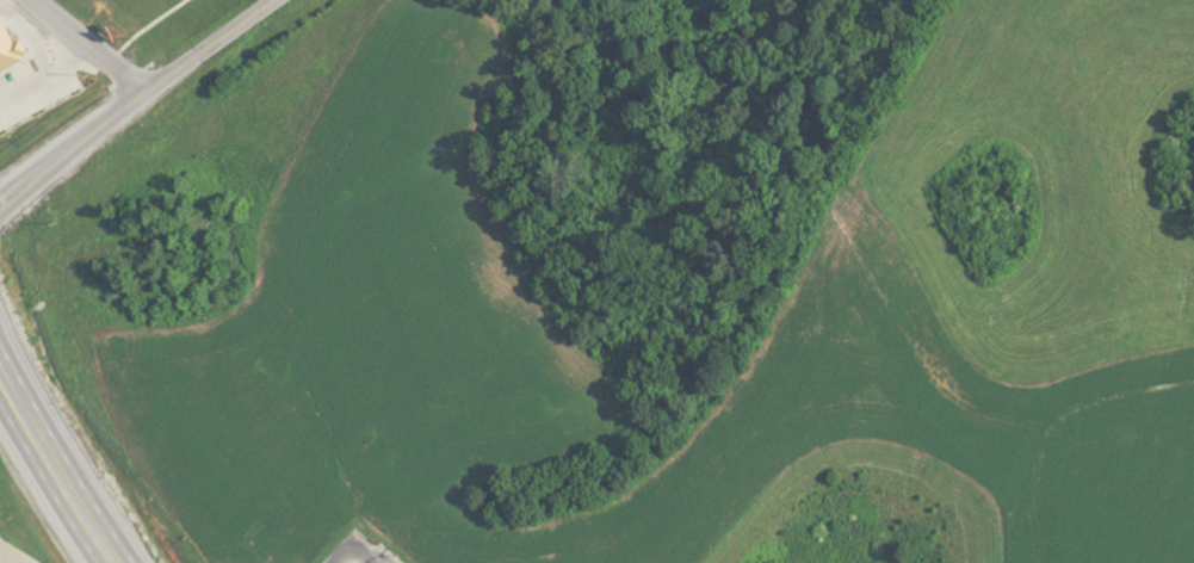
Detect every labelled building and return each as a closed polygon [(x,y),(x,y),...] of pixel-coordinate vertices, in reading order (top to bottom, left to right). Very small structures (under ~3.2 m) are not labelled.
[(36,59),(25,39),(19,43),(5,16),(0,19),(0,78),(36,59)]
